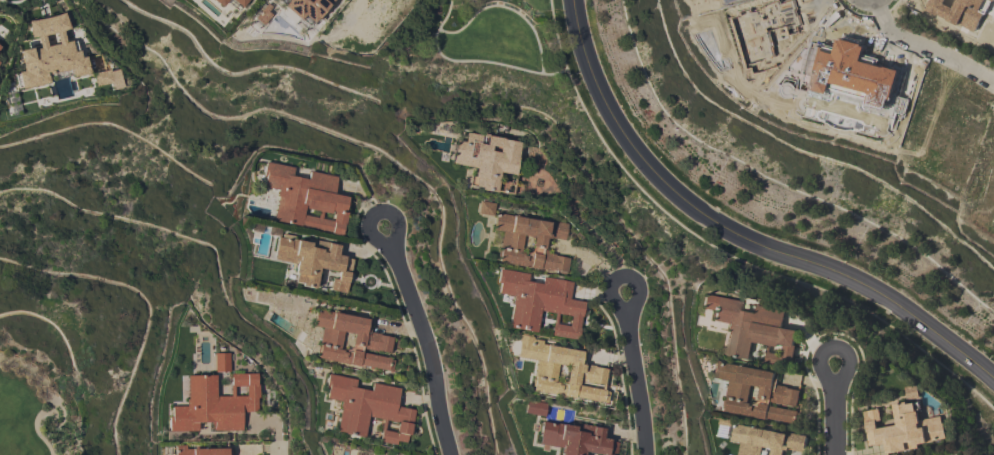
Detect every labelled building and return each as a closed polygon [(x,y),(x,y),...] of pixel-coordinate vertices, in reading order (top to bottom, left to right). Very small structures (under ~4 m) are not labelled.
[(220,7),(212,0),(246,0),(240,7),(239,6),(235,11),(224,1),(220,7)] [(311,28),(334,0),(288,0),(283,6),(311,28)] [(78,23),(83,32),(88,40),(94,47),(100,54),(88,57),(91,72),(72,76),(72,75),(48,80),(48,83),(31,87),(31,86),(21,88),(20,87),(16,87),(13,74),(17,73),(17,71),(23,70),(18,50),(31,47),(31,49),(39,48),(36,36),(30,37),(27,20),(36,19),(45,17),(54,15),(63,12),(68,26),(78,23)] [(92,73),(105,70),(102,55),(116,63),(117,69),(119,68),(123,87),(112,89),(110,83),(95,86),(92,73)] [(520,142),(514,174),(499,171),(495,192),(480,189),(480,187),(473,186),(475,176),(473,176),(475,167),(451,163),(455,139),(464,141),(466,132),(482,134),(480,141),(471,140),(468,156),(473,157),(476,142),(485,144),(486,136),(483,136),(484,133),(488,134),(488,135),(503,138),(503,139),(520,142)] [(272,220),(277,196),(276,196),(277,189),(263,186),(265,176),(262,176),(265,161),(293,167),(291,175),(307,178),(309,170),(337,176),(333,194),(347,197),(344,211),(347,211),(344,223),(343,222),(341,235),(330,233),(330,232),(272,220)] [(479,200),(494,203),(492,215),(477,213),(479,200)] [(567,223),(565,240),(550,237),(549,238),(545,237),(543,250),(548,250),(547,253),(554,254),(554,255),(569,257),(566,272),(565,272),(565,274),(558,273),(559,271),(551,269),(551,270),(497,261),(498,257),(496,256),(497,250),(500,250),(500,247),(499,244),(502,231),(492,229),(495,212),(549,221),(549,223),(553,223),(554,220),(567,223)] [(338,244),(336,254),(344,256),(344,257),(351,259),(345,292),(329,289),(331,278),(336,279),(338,271),(318,267),(314,288),(300,285),(301,283),(293,282),(295,272),(294,272),(296,263),(274,259),(275,252),(274,251),(276,236),(281,237),(282,233),(293,235),(293,239),(306,241),(307,238),(338,244)] [(507,327),(512,303),(510,303),(512,295),(496,292),(498,283),(495,282),(498,268),(528,273),(527,281),(541,283),(542,276),(572,281),(568,299),(584,301),(581,316),(580,316),(578,327),(579,328),(577,340),(550,335),(554,313),(539,310),(535,332),(507,327)] [(722,353),(726,329),(725,329),(726,323),(711,320),(713,310),(700,308),(703,294),(741,301),(739,310),(756,313),(758,305),(785,310),(781,327),(797,330),(794,345),(795,345),(792,363),(779,361),(778,366),(765,363),(767,353),(766,353),(767,344),(753,341),(749,359),(735,356),(735,355),(722,353)] [(316,357),(317,353),(316,353),(317,346),(318,346),(319,343),(322,327),(313,325),(316,309),(333,312),(333,311),(335,312),(335,310),(341,311),(341,313),(371,319),(368,331),(380,333),(379,334),(392,337),(389,352),(376,350),(376,351),(361,348),(361,352),(390,358),(389,359),(393,360),(391,370),(358,364),(358,365),(316,357)] [(516,357),(518,341),(517,341),(518,334),(520,334),(520,332),(531,334),(530,337),(532,337),(532,338),(541,340),(541,343),(581,350),(579,364),(583,364),(583,363),(594,365),(594,366),(606,368),(602,389),(604,389),(604,391),(607,391),(605,402),(573,397),(573,398),(531,391),(532,386),(530,385),(531,379),(533,379),(534,376),(533,376),(535,360),(516,357)] [(214,353),(229,353),(229,371),(214,371),(214,353)] [(776,372),(772,391),(775,392),(777,384),(788,386),(788,388),(800,390),(797,407),(770,401),(769,405),(798,411),(797,412),(802,413),(799,424),(766,417),(766,418),(725,411),(726,406),(724,406),(725,399),(727,400),(728,397),(726,397),(730,380),(710,376),(713,359),(776,372)] [(186,375),(215,374),(215,396),(230,395),(230,384),(230,373),(256,373),(256,385),(258,385),(258,397),(256,397),(257,411),(241,411),(241,430),(212,430),(212,422),(197,422),(197,430),(168,431),(168,416),(171,416),(171,406),(186,405),(186,399),(187,399),(186,375)] [(404,442),(395,440),(394,444),(378,441),(380,430),(379,430),(382,419),(367,416),(363,437),(335,431),(340,408),(339,408),(340,401),(325,398),(327,388),(325,387),(328,373),(355,379),(354,387),(370,390),(371,382),(399,388),(395,406),(413,409),(408,435),(406,434),(404,442)] [(905,387),(918,384),(920,397),(907,399),(905,387)] [(526,399),(545,403),(543,416),(524,413),(526,399)] [(947,438),(933,440),(933,441),(917,444),(918,447),(886,453),(885,443),(877,445),(877,444),(869,445),(862,411),(878,408),(880,420),(875,421),(877,428),(897,425),(893,404),(906,402),(907,404),(914,402),(916,411),(918,411),(920,419),(941,415),(942,422),(944,422),(947,438)] [(721,416),(732,418),(731,426),(719,424),(721,416)] [(616,442),(614,454),(603,454),(583,451),(582,454),(558,454),(560,447),(538,443),(539,437),(538,436),(541,420),(555,423),(555,422),(570,425),(571,422),(591,425),(591,426),(603,428),(601,438),(608,439),(608,440),(616,442)] [(784,449),(783,454),(770,454),(771,448),(762,446),(760,454),(738,454),(740,442),(731,440),(734,423),(788,433),(787,434),(792,435),(792,432),(808,435),(804,452),(788,449),(788,450),(784,449)] [(230,448),(230,454),(174,454),(174,445),(185,444),(185,448),(194,448),(194,446),(201,446),(201,448),(230,448)]
